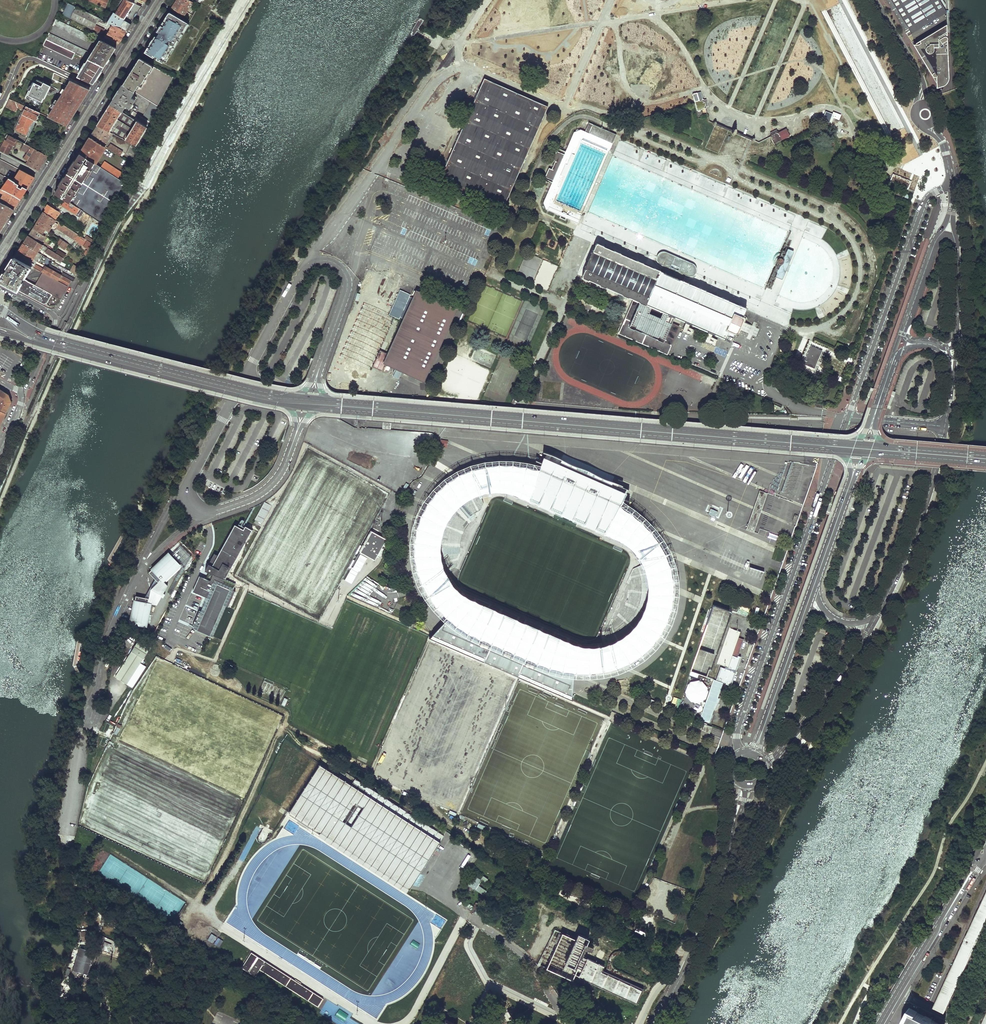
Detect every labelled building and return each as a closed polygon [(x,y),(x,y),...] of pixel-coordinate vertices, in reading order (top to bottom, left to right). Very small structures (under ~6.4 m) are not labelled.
[(107,22),(112,24),(125,31),(128,27),(127,20),(124,18),(134,3),(126,0),(123,0),(116,12),(114,11),(107,22)] [(116,12),(123,0),(121,0),(114,11),(116,12)] [(183,16),(192,2),(187,0),(176,0),(170,9),(183,16)] [(905,34),(910,32),(944,11),(947,9),(942,0),(885,0),(905,34)] [(69,18),(92,29),(99,18),(76,7),(69,18)] [(162,61),(186,20),(169,10),(145,51),(162,61)] [(910,32),(911,34),(945,13),(944,11),(910,32)] [(52,25),(87,41),(90,36),(58,20),(55,19),(52,25)] [(105,35),(119,42),(126,31),(125,31),(112,24),(105,35)] [(948,77),(946,30),(944,31),(941,27),(932,32),(937,39),(929,40),(927,36),(919,41),(920,43),(913,47),(918,55),(936,84),(939,88),(945,84),(946,84),(947,83),(947,82),(948,81),(948,80),(948,78),(948,77)] [(74,53),(86,58),(89,52),(48,33),(45,39),(74,53)] [(101,41),(115,47),(119,42),(105,35),(101,41)] [(42,45),(71,59),(74,53),(45,39),(42,45)] [(88,59),(104,66),(115,47),(101,41),(100,40),(88,59)] [(139,57),(122,84),(134,92),(150,102),(156,106),(172,77),(139,57)] [(78,77),(93,84),(104,66),(88,59),(86,63),(85,62),(83,66),(84,67),(78,77)] [(40,74),(49,78),(52,72),(43,68),(40,74)] [(20,89),(29,93),(38,73),(30,69),(20,89)] [(61,84),(85,95),(87,92),(89,89),(75,82),(73,81),(71,84),(63,80),(61,84)] [(485,80),(438,183),(501,210),(547,108),(485,80)] [(61,108),(74,114),(79,106),(85,95),(61,84),(59,83),(58,84),(70,90),(71,90),(63,104),(61,108)] [(110,104),(121,111),(125,106),(129,108),(136,97),(132,94),(134,92),(122,84),(110,104)] [(46,101),(51,103),(54,99),(60,89),(52,86),(46,95),(43,100),(46,101)] [(703,108),(705,109),(706,107),(707,106),(705,100),(704,100),(702,99),(700,92),(693,94),(697,111),(702,110),(701,108),(703,108)] [(17,107),(21,109),(23,105),(17,103),(9,99),(6,107),(15,110),(17,107)] [(51,103),(61,108),(63,104),(54,99),(51,103)] [(51,103),(46,101),(45,102),(55,107),(55,108),(59,110),(55,117),(51,115),(51,116),(35,108),(34,110),(39,113),(66,125),(70,119),(74,114),(61,108),(51,103)] [(133,112),(129,117),(145,127),(157,106),(156,106),(150,102),(142,117),(133,112)] [(131,143),(135,145),(145,127),(129,117),(121,111),(110,104),(103,115),(97,125),(112,133),(131,143)] [(14,128),(28,135),(39,113),(34,110),(25,106),(14,128)] [(844,118),(829,109),(823,120),(839,128),(844,118)] [(93,131),(90,137),(91,138),(104,146),(112,133),(97,125),(93,131)] [(572,221),(577,223),(582,212),(556,201),(581,143),(607,155),(616,135),(593,125),(589,134),(580,130),(573,132),(564,155),(560,153),(556,162),(555,164),(553,164),(552,167),(553,167),(553,170),(552,171),(550,175),(554,176),(552,181),(543,202),(546,209),(572,221)] [(776,130),(770,134),(770,135),(769,137),(771,137),(772,139),(771,140),(774,144),(789,136),(785,129),(782,131),(779,132),(777,131),(776,130)] [(8,155),(14,145),(16,146),(19,140),(10,135),(8,134),(5,140),(4,140),(0,147),(0,151),(8,155)] [(79,153),(86,157),(89,153),(88,152),(88,151),(88,150),(87,148),(89,146),(87,145),(91,138),(90,137),(85,144),(79,153)] [(86,157),(93,162),(104,146),(91,138),(87,145),(89,146),(87,148),(88,150),(88,151),(88,152),(89,153),(86,157)] [(619,141),(612,156),(707,194),(710,186),(706,184),(709,177),(619,141)] [(21,149),(27,152),(30,146),(25,143),(21,149)] [(119,156),(121,157),(124,152),(110,143),(107,148),(119,156)] [(126,152),(133,158),(137,146),(135,145),(131,143),(126,152)] [(25,164),(38,170),(41,166),(48,155),(30,146),(27,152),(24,158),(27,160),(25,164)] [(556,162),(560,153),(556,151),(552,160),(556,162)] [(90,216),(101,223),(116,192),(122,182),(117,179),(100,167),(93,162),(86,157),(79,153),(70,168),(54,193),(63,198),(90,216)] [(104,161),(100,167),(117,179),(121,173),(104,161)] [(544,177),(552,181),(554,176),(550,175),(552,171),(553,170),(548,168),(544,177)] [(12,181),(15,182),(21,171),(19,170),(12,181)] [(15,182),(27,188),(31,182),(34,177),(22,170),(21,171),(15,182)] [(20,199),(27,188),(15,182),(12,181),(4,177),(3,179),(13,184),(9,191),(1,187),(0,188),(0,189),(20,199)] [(14,209),(20,199),(0,189),(0,192),(3,194),(0,200),(0,202),(14,209)] [(72,217),(84,225),(90,216),(63,198),(59,204),(74,214),(72,217)] [(5,224),(9,217),(7,216),(11,210),(13,211),(14,209),(0,202),(0,232),(5,224)] [(57,207),(72,217),(74,214),(59,204),(57,207)] [(43,211),(54,219),(59,212),(47,205),(43,211)] [(45,230),(48,231),(52,226),(82,245),(82,246),(88,250),(91,243),(84,239),(54,219),(43,211),(35,223),(45,230)] [(32,228),(42,234),(45,230),(35,223),(32,228)] [(27,235),(40,243),(45,236),(42,234),(32,228),(27,235)] [(23,243),(37,251),(41,244),(40,243),(27,235),(23,243)] [(59,245),(64,248),(67,244),(62,240),(59,245)] [(23,243),(17,251),(32,259),(37,262),(41,254),(37,251),(23,243)] [(619,333),(666,354),(678,327),(671,324),(674,317),(685,322),(684,322),(685,323),(689,324),(690,325),(691,325),(707,332),(708,333),(712,334),(713,335),(713,334),(719,337),(724,339),(724,340),(730,342),(731,341),(732,341),(735,335),(734,335),(735,333),(736,334),(740,325),(742,319),(742,318),(741,318),(742,316),(743,316),(745,311),(745,310),(745,309),(745,308),(739,305),(739,306),(728,301),(728,300),(722,298),(721,298),(705,291),(699,288),(699,289),(688,284),(688,283),(682,281),(659,272),(660,271),(654,268),(653,268),(643,264),(643,263),(637,260),(636,261),(628,258),(620,254),(621,254),(614,251),(614,252),(602,247),(603,246),(597,243),(596,244),(595,245),(592,251),(593,251),(592,252),(590,253),(584,267),(585,269),(586,269),(585,270),(584,270),(582,276),(582,278),(583,279),(588,281),(588,280),(599,285),(599,286),(605,288),(622,295),(628,298),(633,300),(639,302),(637,308),(631,306),(619,333)] [(55,257),(61,261),(63,258),(55,253),(48,248),(45,252),(54,258),(55,257)] [(793,252),(787,249),(775,277),(780,280),(781,279),(793,253),(793,252)] [(42,272),(67,286),(68,284),(70,280),(49,268),(46,267),(45,269),(31,261),(32,259),(17,251),(14,257),(30,266),(42,272)] [(660,271),(659,272),(682,281),(684,276),(687,277),(690,277),(695,275),(697,271),(697,269),(696,266),(693,264),(665,252),(663,251),(660,253),(657,255),(656,259),(658,263),(662,266),(660,271)] [(6,269),(22,278),(30,266),(14,257),(6,269)] [(548,291),(557,266),(543,260),(533,285),(548,291)] [(43,304),(47,302),(51,294),(34,285),(22,278),(6,269),(0,278),(0,279),(1,281),(43,304)] [(51,294),(60,299),(67,286),(42,272),(34,285),(51,294)] [(400,288),(409,292),(411,287),(402,283),(400,288)] [(388,314),(398,318),(410,293),(400,288),(388,314)] [(440,301),(415,290),(381,363),(422,382),(456,308),(440,301)] [(633,300),(631,306),(637,308),(639,302),(633,300)] [(685,323),(681,333),(692,337),(695,330),(688,327),(689,324),(685,323)] [(743,323),(738,336),(742,337),(750,340),(752,335),(756,337),(759,328),(743,323)] [(708,333),(704,342),(714,347),(717,340),(711,337),(712,334),(708,333)] [(811,346),(803,364),(814,368),(821,351),(811,346)] [(0,390),(0,411),(6,414),(12,403),(8,395),(0,390)] [(409,432),(409,442),(424,442),(424,432),(409,432)] [(653,531),(641,520),(630,512),(620,506),(624,499),(628,489),(557,459),(557,457),(547,453),(543,464),(541,463),(539,471),(524,466),(510,464),(493,464),(479,467),(464,473),(450,482),(438,493),(430,503),(423,516),(417,533),(415,548),(415,550),(416,563),(419,579),(423,587),(425,592),(433,605),(448,617),(458,625),(469,631),(481,637),(493,643),(504,648),(515,652),(527,657),(538,662),(550,667),(564,670),(574,671),(578,672),(592,672),(607,669),(621,666),(631,662),(638,656),(649,648),(657,637),(666,622),(671,605),(672,587),(672,574),(668,559),(661,544),(653,531)] [(414,456),(412,463),(419,465),(422,458),(414,456)] [(793,462),(791,461),(781,491),(784,492),(793,462)] [(597,647),(609,645),(619,641),(628,635),(636,628),(642,618),(646,611),(650,600),(650,587),(650,584),(649,580),(646,570),(642,561),(640,557),(634,551),(630,547),(620,541),(613,536),(603,532),(586,524),(539,504),(518,495),(508,492),(499,491),(489,491),(480,493),(476,494),(472,496),(466,499),(458,505),(451,513),(446,520),(442,531),(440,535),(440,540),(439,550),(441,563),(445,572),(449,579),(453,585),(460,592),(473,600),(567,641),(578,645),(587,646),(597,647)] [(244,530),(235,525),(220,551),(218,556),(212,566),(211,565),(209,564),(205,571),(209,573),(206,579),(204,584),(198,581),(193,592),(211,600),(205,614),(199,611),(192,626),(198,629),(197,631),(210,636),(223,605),(226,606),(228,607),(235,592),(230,590),(233,583),(224,579),(224,578),(226,579),(233,566),(231,564),(233,560),(234,561),(236,557),(235,557),(240,548),(241,548),(243,545),(242,544),(244,540),(246,541),(251,530),(245,527),(244,530)] [(371,529),(360,552),(374,559),(386,537),(371,529)] [(253,531),(251,530),(246,541),(244,540),(242,544),(243,545),(241,548),(240,548),(235,557),(236,557),(234,561),(233,560),(231,564),(233,566),(253,531)] [(181,546),(171,556),(180,565),(181,566),(181,567),(181,568),(180,569),(184,571),(191,557),(181,546)] [(353,584),(366,556),(359,553),(345,580),(353,584)] [(171,556),(169,554),(149,573),(158,582),(155,585),(150,595),(149,599),(136,596),(130,623),(146,627),(151,604),(157,605),(168,586),(163,581),(180,565),(171,556)] [(212,566),(218,556),(214,554),(210,563),(211,564),(211,565),(212,566)] [(223,605),(210,636),(213,637),(226,606),(223,605)] [(458,625),(448,617),(440,627),(432,635),(485,658),(483,661),(518,675),(519,672),(572,695),(573,681),(574,671),(564,670),(550,667),(538,662),(527,657),(515,652),(504,648),(493,643),(481,637),(469,631),(458,625)] [(730,628),(718,663),(718,664),(726,667),(725,668),(721,667),(716,679),(726,683),(725,684),(731,686),(741,657),(738,656),(744,639),(738,638),(741,631),(730,628)] [(138,642),(115,677),(127,684),(132,687),(146,666),(141,663),(150,649),(138,642)] [(693,662),(695,656),(688,653),(686,660),(693,662)] [(686,686),(687,676),(680,675),(678,684),(686,686)] [(713,680),(700,719),(709,722),(722,683),(713,680)] [(319,828),(323,831),(323,832),(323,833),(324,833),(324,834),(325,834),(326,834),(327,835),(332,836),(336,839),(411,887),(443,837),(354,780),(351,785),(319,765),(288,813),(317,832),(319,828)] [(320,834),(317,837),(406,894),(411,887),(336,839),(332,836),(327,835),(326,834),(325,834),(324,834),(324,833),(323,833),(323,832),(323,831),(319,828),(317,832),(320,834)] [(480,880),(473,876),(467,885),(484,896),(486,891),(478,886),(481,880),(485,883),(488,880),(483,876),(480,880)] [(104,892),(99,889),(96,894),(101,897),(104,892)] [(985,923),(985,895),(967,936),(966,935),(964,940),(965,941),(934,1008),(944,1012),(985,923)] [(472,908),(479,912),(482,906),(479,904),(476,902),(472,908)] [(539,965),(546,968),(561,934),(555,930),(539,965)] [(90,939),(89,932),(82,932),(83,940),(90,939)] [(211,933),(207,939),(213,942),(217,936),(211,933)] [(561,934),(546,968),(572,980),(574,976),(624,998),(631,983),(606,972),(605,974),(601,972),(603,966),(580,956),(584,948),(591,951),(593,947),(586,944),(588,938),(578,934),(575,940),(561,934)] [(213,943),(219,946),(223,940),(218,937),(213,943)] [(111,944),(104,941),(101,948),(108,951),(111,944)] [(92,961),(95,952),(80,947),(73,970),(88,974),(92,961)] [(323,999),(251,953),(241,968),(255,977),(260,969),(318,1007),(323,999)] [(631,983),(624,998),(636,1004),(643,989),(631,983)] [(909,1009),(902,1023),(939,1023),(909,1009)]
